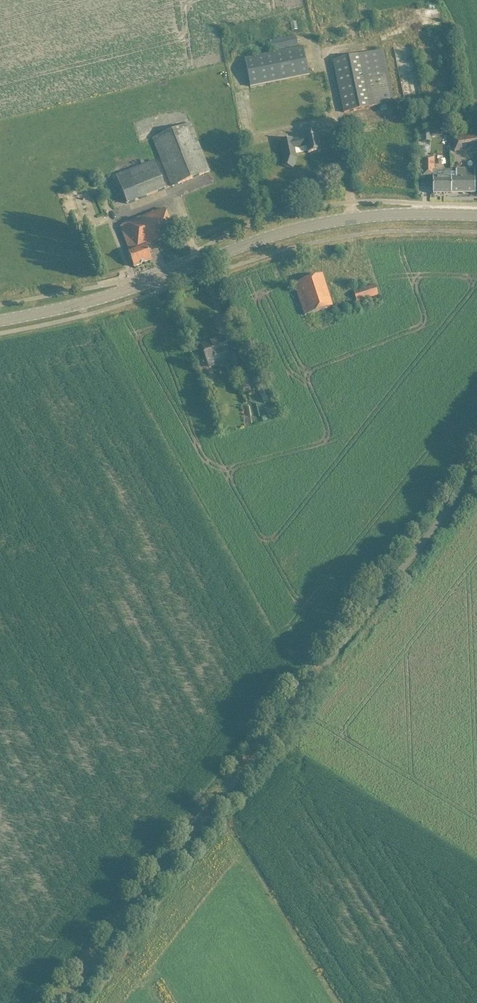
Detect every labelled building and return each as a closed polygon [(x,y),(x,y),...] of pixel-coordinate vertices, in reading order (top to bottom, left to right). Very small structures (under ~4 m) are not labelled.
[(273,53),(245,59),(251,87),(309,75),(304,47),(298,48),(296,36),(270,41),(273,53)] [(395,103),(383,50),(333,60),(344,113),(380,106),(385,105),(395,103)] [(418,91),(416,61),(400,62),(401,92),(418,91)] [(172,187),(210,171),(191,123),(152,139),(172,187)] [(452,136),(454,152),(476,149),(476,133),(452,136)] [(319,142),(318,135),(293,140),(293,138),(281,141),(284,158),(282,165),(293,169),(297,159),(295,149),(307,146),(308,154),(321,151),(319,142)] [(429,135),(422,135),(422,143),(430,143),(430,138),(430,135),(429,135)] [(433,157),(421,158),(421,166),(421,176),(433,176),(433,178),(433,194),(451,194),(451,178),(451,171),(434,171),(434,166),(433,157)] [(127,204),(166,189),(154,160),(145,164),(143,160),(140,161),(142,166),(116,176),(127,204)] [(456,178),(451,178),(451,194),(475,193),(475,169),(456,169),(456,178)] [(130,252),(129,252),(135,267),(152,260),(146,246),(174,235),(165,209),(120,226),(130,252)] [(313,278),(294,284),(304,317),(324,310),(313,278)] [(375,285),(353,292),(357,302),(378,296),(375,285)] [(224,339),(202,347),(204,353),(203,353),(204,355),(205,357),(205,356),(207,362),(222,357),(224,363),(231,360),(236,374),(244,371),(240,362),(237,352),(230,355),(224,339)] [(251,358),(246,360),(251,371),(252,370),(256,368),(251,358)] [(251,371),(249,372),(257,390),(264,403),(272,399),(265,385),(257,368),(256,368),(252,370),(251,371)] [(209,377),(201,380),(205,389),(212,386),(209,377)]
